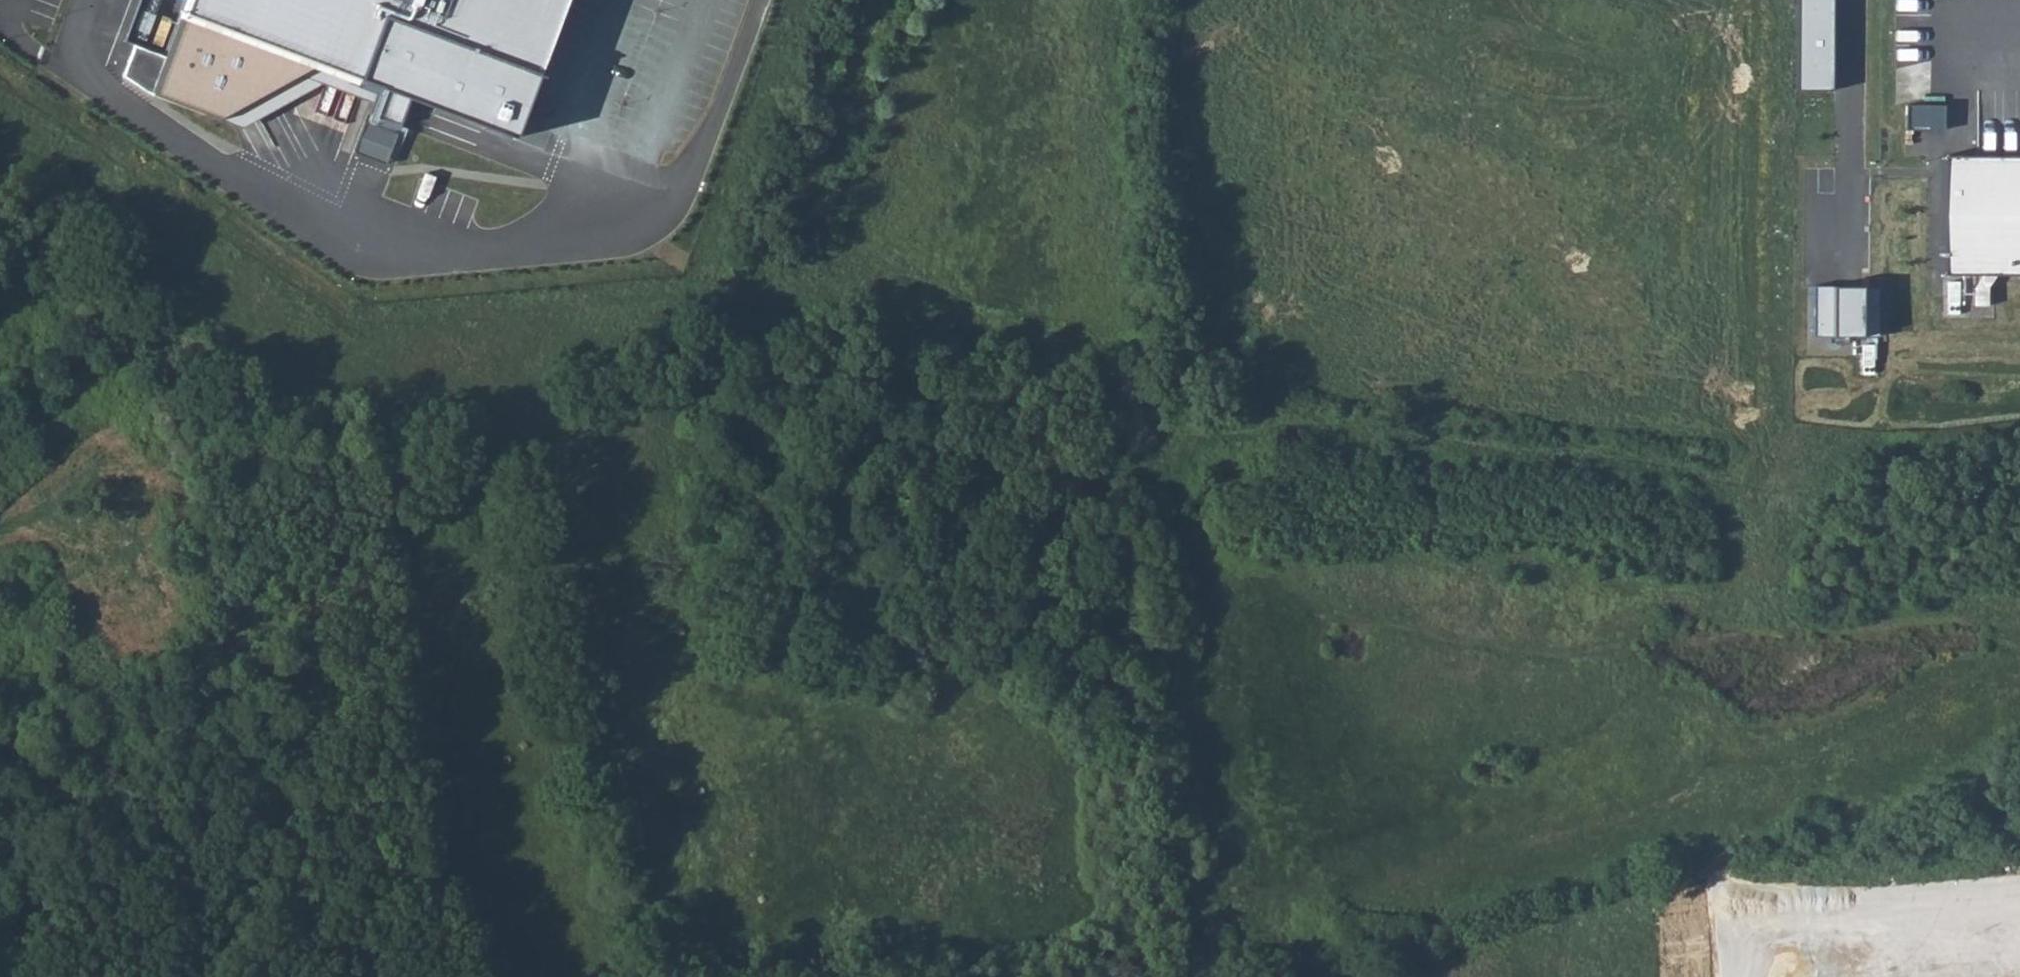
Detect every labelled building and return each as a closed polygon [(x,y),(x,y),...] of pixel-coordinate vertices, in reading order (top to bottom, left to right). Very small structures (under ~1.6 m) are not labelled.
[(128,42),(137,46),(126,75),(141,84),(152,93),(219,118),(326,66),(383,87),(374,111),(397,119),(408,92),(510,131),(560,0),(144,0),(128,42)] [(1798,85),(1831,86),(1833,0),(1800,0),(1798,85)] [(1909,121),(1945,122),(1945,103),(1910,103),(1909,121)] [(395,133),(364,121),(353,151),(384,162),(395,133)] [(1942,271),(2019,272),(2019,151),(1941,153),(1942,271)] [(1877,285),(1809,284),(1811,335),(1875,333),(1877,285)]
